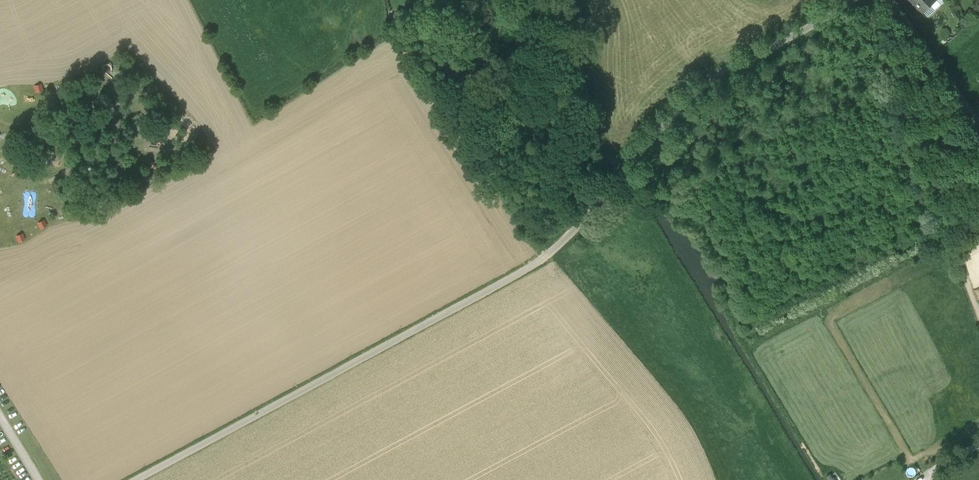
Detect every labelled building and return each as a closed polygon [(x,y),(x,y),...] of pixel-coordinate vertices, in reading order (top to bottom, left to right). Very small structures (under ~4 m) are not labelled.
[(917,7),(918,6),(924,12),(931,5),(927,1),(929,0),(911,0),(917,7)]
